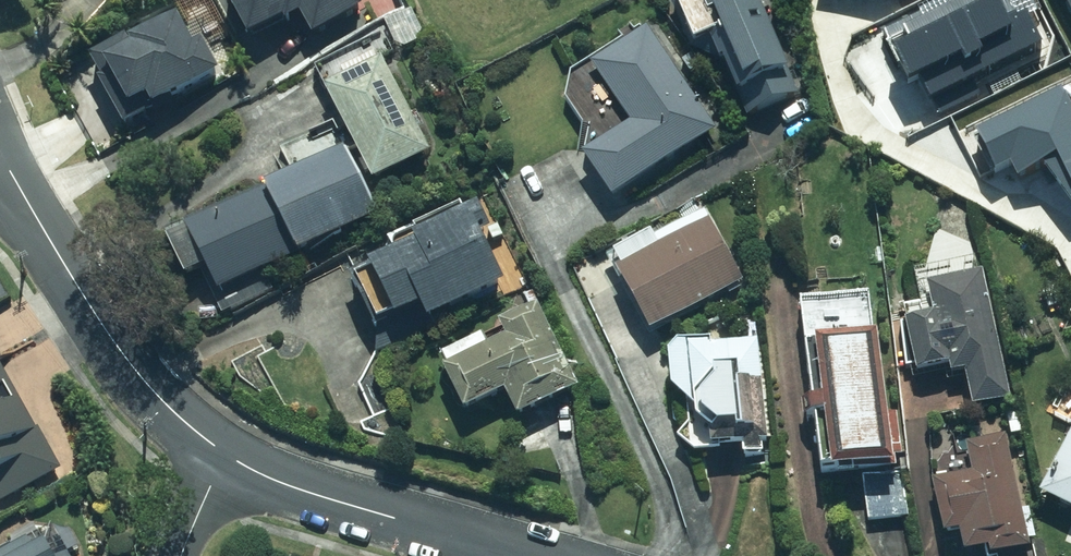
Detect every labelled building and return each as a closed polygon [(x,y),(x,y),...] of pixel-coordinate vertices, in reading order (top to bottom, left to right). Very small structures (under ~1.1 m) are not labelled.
[(214,5),(239,50),(294,20),(307,44),(363,14),(355,0),(224,0),(214,5)] [(669,10),(689,56),(712,46),(745,123),(798,101),(752,0),(741,0),(705,15),(698,0),(693,0),(669,10)] [(884,34),(911,89),(920,85),(935,114),(982,91),(976,79),(1041,47),(1027,17),(1019,20),(1010,0),(972,0),(922,24),(918,17),(884,34)] [(1070,35),(1070,0),(1054,0),(1070,35)] [(117,39),(80,62),(124,136),(219,79),(199,45),(189,52),(172,24),(124,52),(117,39)] [(606,205),(712,133),(642,29),(587,66),(630,129),(579,163),(606,205)] [(429,159),(380,66),(317,99),(367,192),(429,159)] [(976,140),(996,179),(1010,171),(1017,183),(1044,169),(1070,221),(1070,109),(1063,94),(976,140)] [(376,222),(341,151),(171,235),(206,306),(376,222)] [(485,238),(472,211),(403,242),(405,248),(364,267),(367,274),(351,281),(374,332),(413,314),(421,331),(503,293),(479,241),(485,238)] [(741,284),(703,217),(660,242),(652,229),(599,259),(644,339),(741,284)] [(1006,403),(978,272),(916,285),(923,318),(902,323),(915,385),(949,378),(951,385),(967,382),(973,411),(1006,403)] [(815,483),(861,477),(868,527),(908,522),(900,454),(895,418),(880,420),(866,301),(793,309),(815,483)] [(576,393),(532,309),(431,362),(461,419),(499,398),(514,426),(576,393)] [(765,446),(756,343),(681,343),(666,358),(667,395),(685,410),(687,423),(674,442),(691,454),(739,450),(741,464),(761,463),(759,447),(765,446)] [(62,474),(0,368),(0,511),(62,474)] [(1032,502),(1070,523),(1070,432),(1032,502)] [(1010,438),(963,447),(968,476),(936,482),(948,547),(965,544),(967,555),(1033,555),(1010,438)] [(31,540),(16,548),(8,536),(0,541),(0,555),(41,555),(31,540)]
